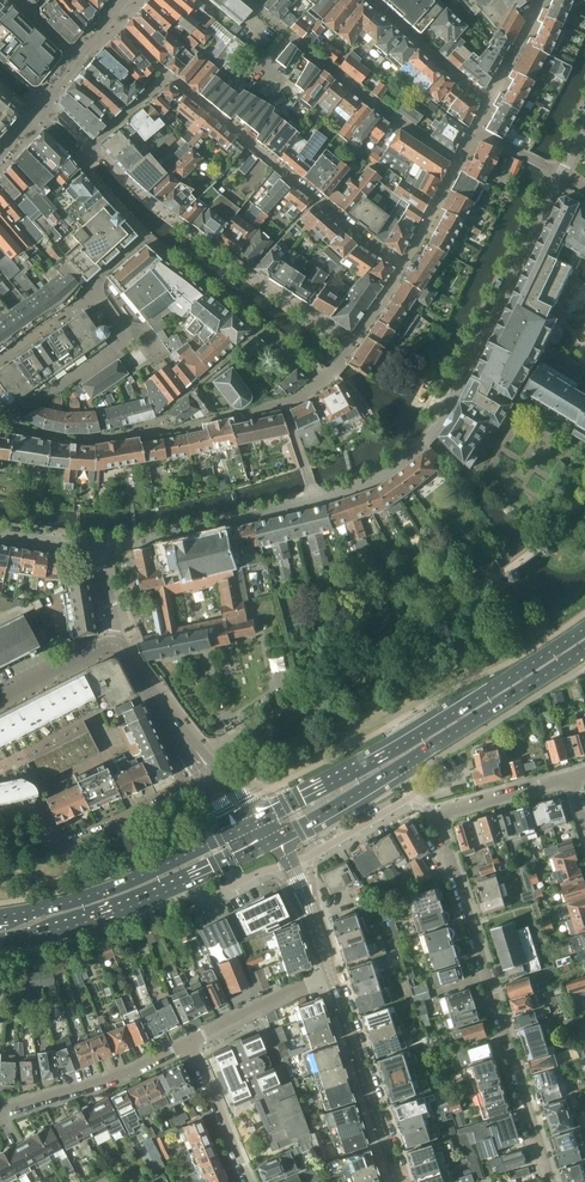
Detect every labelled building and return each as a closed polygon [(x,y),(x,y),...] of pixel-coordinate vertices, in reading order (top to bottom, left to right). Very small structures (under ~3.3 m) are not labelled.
[(4,64),(7,61),(9,62),(9,63),(17,70),(17,69),(34,84),(38,84),(60,57),(60,53),(45,40),(45,39),(11,7),(3,0),(0,0),(0,60),(4,64)] [(81,31),(66,15),(60,9),(61,9),(54,0),(50,0),(41,8),(41,13),(68,41),(73,41),(81,31)] [(66,15),(81,31),(88,23),(73,8),(66,0),(54,0),(61,9),(60,9),(66,15)] [(97,11),(86,0),(66,0),(73,8),(88,23),(97,11)] [(97,11),(106,0),(86,0),(97,11)] [(173,37),(178,31),(180,33),(184,28),(151,0),(149,0),(142,9),(173,37)] [(214,19),(203,11),(193,3),(190,0),(151,0),(184,28),(188,32),(190,34),(184,39),(194,47),(199,41),(203,45),(212,33),(222,41),(211,53),(224,64),(225,63),(229,67),(230,67),(231,68),(248,47),(235,36),(229,31),(214,19)] [(203,11),(206,7),(196,0),(190,0),(193,3),(203,11)] [(236,22),(229,31),(235,36),(242,27),(239,25),(251,11),(238,0),(209,0),(213,3),(236,22)] [(288,0),(270,0),(264,8),(280,20),(288,11),(289,9),(292,3),(288,0)] [(324,19),(322,22),(317,19),(302,38),(311,45),(318,35),(325,27),(323,26),(325,24),(336,33),(362,1),(361,0),(340,0),(324,19)] [(324,19),(340,0),(318,0),(314,5),(312,9),(324,19)] [(420,34),(442,10),(431,0),(382,0),(420,34)] [(475,15),(481,10),(474,3),(477,0),(462,0),(475,15)] [(474,3),(481,10),(497,30),(498,30),(511,43),(523,20),(515,10),(507,0),(477,0),(474,3)] [(515,10),(527,0),(507,0),(515,10)] [(552,2),(569,9),(572,1),(574,2),(575,0),(552,0),(552,2)] [(375,12),(362,1),(336,33),(351,45),(354,42),(353,41),(363,29),(375,12)] [(543,8),(540,15),(562,25),(562,24),(564,25),(566,19),(565,19),(569,9),(552,2),(548,10),(543,8)] [(298,20),(290,28),(302,38),(317,19),(322,22),(324,19),(312,9),(311,8),(299,19),(298,20)] [(173,37),(142,9),(134,17),(169,52),(172,56),(171,57),(174,59),(167,68),(177,76),(194,57),(182,46),(183,45),(173,37)] [(446,30),(456,18),(446,9),(431,27),(440,36),(444,33),(442,29),(446,30)] [(298,20),(288,11),(280,20),(290,28),(298,20)] [(367,42),(364,46),(369,51),(377,41),(390,25),(375,12),(363,29),(373,38),(368,43),(367,42)] [(542,23),(538,30),(560,40),(564,32),(560,30),(562,25),(540,15),(537,21),(542,23)] [(169,52),(134,17),(125,26),(145,46),(160,61),(164,57),(164,58),(165,57),(166,56),(165,56),(169,52)] [(440,36),(447,42),(451,38),(454,41),(463,31),(467,27),(456,18),(446,30),(442,29),(444,33),(440,36)] [(387,56),(388,54),(402,37),(390,25),(377,41),(374,45),(387,56)] [(498,30),(497,30),(492,36),(493,37),(488,43),(490,44),(504,55),(511,43),(498,30)] [(556,49),(560,40),(538,30),(535,40),(530,37),(527,45),(549,55),(549,54),(552,47),(556,49)] [(465,33),(463,31),(454,41),(451,38),(447,42),(439,51),(447,58),(457,47),(458,48),(461,45),(461,46),(465,42),(460,38),(465,33)] [(120,32),(111,40),(142,72),(150,64),(139,53),(132,45),(133,45),(130,42),(130,43),(120,32)] [(399,69),(417,50),(402,37),(388,54),(395,59),(392,62),(399,69)] [(155,69),(150,64),(142,72),(111,40),(103,49),(128,73),(138,82),(145,75),(147,77),(155,69)] [(458,69),(467,58),(471,53),(462,45),(465,42),(461,46),(461,45),(458,48),(457,47),(447,58),(458,69)] [(301,58),(302,56),(304,54),(297,48),(290,43),(276,60),(286,68),(294,54),(300,60),(301,58)] [(329,44),(322,53),(334,62),(341,53),(329,44)] [(497,66),(504,55),(490,44),(482,54),(497,66)] [(527,45),(512,70),(533,81),(539,66),(554,74),(554,75),(565,81),(571,67),(571,66),(549,54),(549,55),(527,45)] [(360,50),(366,54),(369,51),(364,46),(360,50)] [(103,49),(95,58),(127,88),(131,84),(124,78),(128,73),(103,49)] [(399,70),(411,81),(429,61),(417,50),(399,69),(399,70)] [(359,62),(361,59),(351,51),(340,67),(349,74),(359,62)] [(471,53),(467,58),(491,78),(497,66),(482,54),(479,57),(478,57),(472,52),(471,54),(471,53)] [(197,53),(194,57),(177,76),(186,83),(205,60),(197,53)] [(379,65),(384,59),(381,55),(375,62),(379,65)] [(95,58),(85,69),(126,106),(142,90),(134,81),(131,84),(127,88),(95,58)] [(491,78),(467,58),(458,69),(482,88),(485,87),(491,78)] [(199,94),(215,75),(219,70),(208,60),(189,85),(188,85),(199,94)] [(441,72),(429,61),(411,81),(424,92),(425,91),(442,72),(441,72)] [(295,85),(304,92),(320,71),(309,62),(295,85)] [(366,68),(359,62),(349,74),(361,83),(369,72),(365,69),(366,68)] [(227,73),(230,69),(225,65),(222,69),(227,73)] [(293,72),(300,76),(303,72),(296,68),(293,72)] [(304,92),(297,101),(311,112),(317,103),(317,102),(335,79),(322,68),(320,71),(304,92)] [(114,117),(126,106),(85,69),(84,69),(74,81),(88,93),(107,110),(114,116),(114,117)] [(533,81),(512,70),(508,77),(513,79),(508,88),(525,97),(534,82),(532,81),(533,81)] [(442,97),(452,105),(462,91),(460,89),(460,90),(457,87),(457,86),(453,83),(442,72),(425,91),(433,97),(431,100),(437,104),(442,97)] [(199,94),(206,99),(224,83),(215,75),(199,94)] [(241,78),(237,75),(232,79),(235,83),(241,78)] [(317,103),(330,113),(333,110),(347,121),(362,102),(348,91),(343,85),(335,79),(317,102),(317,103)] [(255,82),(252,80),(247,85),(251,88),(255,82)] [(66,91),(67,91),(104,127),(109,122),(102,116),(107,110),(88,93),(74,81),(66,91)] [(248,84),(244,81),(240,86),(244,89),(248,84)] [(381,99),(384,93),(388,88),(380,82),(372,92),(381,99)] [(173,105),(176,108),(187,96),(172,83),(160,94),(173,105)] [(230,88),(224,83),(206,99),(215,107),(230,88)] [(230,88),(215,107),(221,111),(238,94),(230,88)] [(518,110),(525,97),(508,88),(504,95),(500,92),(496,99),(518,110)] [(238,94),(221,111),(231,119),(234,114),(250,94),(243,90),(238,94)] [(92,138),(104,127),(67,91),(57,103),(92,138)] [(464,93),(462,91),(452,105),(447,111),(468,126),(478,106),(466,95),(463,93),(464,93)] [(173,129),(181,121),(177,116),(175,115),(173,117),(167,111),(173,105),(160,94),(150,102),(163,115),(164,118),(173,129)] [(250,94),(234,114),(240,119),(260,100),(250,94)] [(18,116),(18,111),(6,100),(0,95),(0,137),(18,116)] [(196,103),(187,96),(176,108),(173,113),(175,115),(177,116),(180,112),(185,116),(196,103)] [(398,111),(404,116),(413,104),(411,102),(407,99),(398,111)] [(493,115),(514,126),(519,118),(514,116),(518,110),(496,99),(493,105),(497,107),(493,115)] [(260,100),(240,119),(249,127),(267,104),(260,100)] [(294,104),(290,101),(286,106),(289,109),(294,104)] [(362,102),(347,121),(337,134),(347,142),(351,136),(351,137),(372,110),(362,102)] [(438,107),(431,102),(427,106),(435,112),(438,107)] [(205,110),(196,103),(185,116),(189,120),(184,125),(187,128),(193,123),(205,110)] [(149,104),(142,109),(155,121),(158,118),(161,116),(149,104)] [(259,134),(272,112),(275,108),(267,104),(249,127),(259,134)] [(419,108),(415,105),(413,104),(404,116),(410,120),(419,108)] [(425,113),(419,108),(410,120),(416,125),(425,113)] [(128,121),(136,132),(136,131),(144,141),(145,141),(164,125),(158,118),(155,121),(142,109),(128,121)] [(189,144),(189,143),(200,129),(210,115),(205,110),(193,123),(187,128),(183,133),(180,136),(186,142),(189,144)] [(351,136),(347,142),(357,150),(367,137),(382,118),(372,110),(351,137),(351,136)] [(272,112),(259,134),(255,139),(262,145),(282,120),(272,112)] [(435,118),(433,122),(443,128),(460,141),(467,129),(445,114),(440,122),(435,118)] [(200,129),(189,143),(197,149),(208,135),(217,142),(214,146),(218,149),(219,148),(229,157),(227,160),(232,164),(245,148),(246,148),(247,147),(240,141),(235,136),(210,115),(200,129)] [(514,126),(493,115),(485,129),(502,139),(505,133),(509,135),(514,126)] [(57,116),(51,122),(78,148),(84,142),(57,116)] [(382,118),(367,137),(377,144),(391,124),(382,118)] [(282,120),(262,145),(279,158),(287,148),(296,137),(299,133),(294,129),(296,126),(290,121),(288,124),(283,120),(282,120)] [(117,155),(131,142),(128,138),(136,132),(128,121),(103,142),(102,142),(102,147),(102,146),(114,159),(117,155)] [(443,128),(433,122),(431,125),(435,128),(430,136),(454,152),(460,141),(443,128)] [(158,148),(164,143),(170,137),(173,134),(169,129),(153,143),(158,148)] [(42,133),(34,142),(33,143),(50,160),(59,168),(70,157),(70,156),(66,153),(67,152),(68,153),(65,149),(64,150),(45,130),(42,133)] [(302,177),(311,167),(307,163),(309,160),(309,161),(327,138),(316,130),(305,145),(297,155),(287,148),(279,158),(302,177)] [(430,198),(446,169),(450,163),(400,130),(389,146),(381,157),(372,151),(370,156),(378,161),(388,168),(430,198)] [(174,141),(170,137),(164,143),(168,147),(174,141)] [(60,169),(59,168),(50,160),(33,143),(34,142),(33,141),(26,150),(45,169),(62,185),(69,178),(60,169)] [(114,159),(125,172),(153,150),(145,141),(144,141),(136,148),(131,142),(117,155),(114,159)] [(466,159),(461,170),(483,183),(499,151),(481,141),(471,162),(466,159)] [(190,145),(189,144),(186,142),(168,161),(156,148),(153,150),(125,172),(146,191),(160,179),(190,149),(188,147),(190,145)] [(146,191),(159,202),(179,183),(173,176),(176,173),(183,179),(203,158),(191,148),(190,149),(160,179),(146,191)] [(14,163),(19,169),(33,183),(51,203),(56,197),(55,196),(64,187),(62,185),(45,169),(26,150),(14,163)] [(349,168),(339,161),(336,164),(322,153),(311,167),(302,177),(326,196),(349,168)] [(355,163),(360,156),(356,153),(350,160),(355,163)] [(385,173),(388,168),(378,161),(370,156),(367,161),(385,173)] [(70,157),(59,168),(60,169),(69,178),(79,169),(70,157)] [(515,158),(511,169),(509,173),(516,176),(522,161),(515,158)] [(19,169),(14,163),(5,173),(54,227),(63,218),(64,217),(51,203),(33,183),(19,169)] [(245,175),(249,169),(243,164),(238,170),(245,175)] [(342,195),(335,190),(330,197),(328,199),(348,214),(363,196),(365,198),(375,186),(379,182),(382,177),(371,169),(368,166),(366,169),(355,182),(349,177),(345,184),(348,187),(342,195)] [(382,177),(379,182),(381,184),(385,186),(388,189),(391,191),(394,194),(397,196),(398,197),(400,198),(401,199),(401,198),(409,204),(423,213),(430,198),(388,168),(385,173),(382,177)] [(461,170),(451,190),(475,203),(483,188),(477,185),(479,182),(482,185),(483,183),(461,170)] [(281,177),(275,171),(267,181),(273,186),(268,192),(265,189),(253,203),(263,211),(266,214),(289,188),(279,179),(281,177)] [(5,347),(14,340),(24,332),(34,325),(44,319),(55,313),(66,306),(74,297),(81,286),(81,285),(83,278),(86,281),(87,280),(90,278),(99,270),(100,269),(96,265),(101,260),(105,264),(118,252),(115,248),(117,246),(118,248),(120,248),(122,248),(123,247),(123,248),(136,236),(130,229),(104,199),(103,198),(102,198),(103,197),(93,185),(92,185),(82,173),(56,197),(51,203),(64,217),(63,218),(69,226),(70,225),(74,230),(70,234),(78,242),(65,255),(56,263),(43,274),(48,282),(46,284),(44,286),(25,300),(25,299),(8,311),(0,317),(0,351),(5,347)] [(45,236),(49,241),(47,243),(50,247),(46,251),(56,263),(65,255),(54,243),(62,237),(61,236),(66,232),(61,227),(57,231),(53,227),(54,227),(5,173),(4,173),(0,178),(0,186),(46,236),(45,236)] [(159,202),(178,215),(193,202),(196,200),(190,194),(194,190),(179,183),(159,202)] [(211,185),(196,200),(193,202),(178,215),(191,224),(207,207),(207,208),(221,195),(225,191),(220,186),(216,191),(211,185)] [(15,223),(22,232),(38,249),(35,246),(45,236),(46,236),(0,186),(0,206),(15,223)] [(285,213),(287,211),(302,194),(294,187),(284,197),(289,201),(282,209),(285,213)] [(441,208),(446,211),(463,220),(466,214),(473,218),(480,207),(474,203),(475,203),(451,190),(441,208)] [(293,219),(297,215),(293,212),(297,208),(301,211),(311,201),(302,194),(287,211),(288,212),(287,213),(293,219)] [(372,199),(377,203),(381,198),(376,194),(372,199)] [(240,209),(221,195),(207,208),(207,207),(191,224),(193,226),(213,241),(227,225),(228,223),(232,219),(232,218),(236,214),(240,209)] [(363,196),(348,214),(357,222),(358,222),(366,228),(365,228),(374,235),(387,218),(388,216),(365,198),(363,196)] [(393,201),(392,202),(396,205),(401,199),(400,198),(398,197),(397,196),(393,201)] [(582,203),(567,197),(562,198),(559,203),(556,210),(552,220),(551,219),(547,228),(547,229),(543,239),(542,238),(539,245),(535,255),(534,255),(531,261),(532,261),(527,271),(526,271),(523,278),(524,278),(519,288),(519,287),(515,294),(516,294),(511,304),(507,310),(508,310),(503,320),(502,320),(499,326),(500,326),(495,336),(494,336),(490,345),(491,345),(486,355),(485,355),(482,361),(483,362),(478,371),(477,371),(474,378),(462,399),(441,436),(456,452),(455,453),(457,456),(459,455),(470,468),(477,457),(471,453),(492,420),(500,425),(514,404),(517,406),(524,394),(525,393),(524,393),(543,364),(543,363),(539,360),(559,318),(555,316),(559,309),(561,310),(581,269),(578,268),(584,256),(584,205),(582,203)] [(415,221),(418,223),(423,213),(409,204),(403,213),(398,221),(396,224),(412,234),(414,229),(411,228),(415,221)] [(304,232),(308,235),(308,236),(313,230),(310,227),(322,213),(314,205),(300,219),(306,224),(301,229),(304,232)] [(15,223),(0,206),(0,224),(4,229),(33,262),(34,260),(32,258),(33,257),(32,255),(38,249),(22,232),(15,223)] [(263,211),(254,222),(260,227),(269,216),(266,214),(263,211)] [(446,211),(437,227),(454,236),(463,220),(446,211)] [(310,227),(313,230),(318,235),(331,220),(322,213),(310,227)] [(214,242),(235,256),(259,229),(260,227),(254,222),(251,225),(236,214),(232,218),(232,219),(228,223),(227,225),(213,241),(214,242)] [(398,221),(390,215),(389,214),(387,218),(374,235),(375,236),(384,243),(396,224),(398,221)] [(318,235),(313,230),(308,236),(308,235),(306,238),(314,245),(320,237),(323,240),(325,238),(330,243),(343,231),(331,220),(318,235)] [(44,286),(40,281),(34,286),(24,273),(35,264),(32,262),(33,262),(4,229),(0,224),(0,247),(5,253),(6,253),(15,264),(20,270),(21,270),(13,278),(10,280),(9,281),(25,299),(25,300),(44,286)] [(396,224),(384,243),(401,254),(412,234),(396,224)] [(437,227),(429,242),(446,252),(454,236),(437,227)] [(474,227),(471,232),(478,236),(481,231),(474,227)] [(272,241),(259,229),(235,256),(248,265),(272,241)] [(343,231),(330,243),(328,245),(342,257),(343,258),(344,257),(344,258),(357,245),(355,243),(343,232),(343,231)] [(283,238),(286,241),(292,234),(289,232),(283,238)] [(420,290),(424,285),(446,252),(429,242),(420,255),(417,253),(401,278),(404,280),(420,290)] [(281,260),(286,254),(276,244),(253,268),(267,277),(271,273),(273,270),(274,271),(282,261),(281,260)] [(366,272),(367,273),(378,258),(357,244),(344,258),(344,257),(341,260),(339,262),(340,263),(343,265),(347,267),(362,277),(366,272)] [(146,245),(110,275),(124,291),(151,268),(161,260),(146,245)] [(5,253),(0,247),(0,270),(9,279),(20,270),(15,264),(6,253),(5,253)] [(337,265),(339,262),(341,260),(327,247),(323,252),(337,265)] [(290,249),(286,254),(281,260),(282,261),(274,271),(273,270),(271,273),(267,277),(306,302),(329,275),(313,264),(305,259),(290,249)] [(470,260),(463,256),(460,261),(467,265),(470,260)] [(394,268),(378,258),(367,273),(383,286),(394,268)] [(172,312),(181,316),(191,306),(191,305),(199,299),(205,293),(185,276),(162,259),(161,260),(151,268),(124,291),(122,293),(138,312),(137,314),(135,315),(138,318),(141,316),(145,321),(146,320),(167,305),(172,311),(172,312)] [(334,270),(338,273),(343,265),(340,263),(334,270)] [(343,265),(338,273),(341,275),(347,267),(343,265)] [(383,286),(367,273),(366,272),(362,277),(353,286),(351,290),(342,301),(341,300),(328,317),(350,332),(383,286)] [(306,302),(310,305),(328,317),(341,300),(342,301),(351,290),(332,276),(326,284),(323,282),(306,302)] [(9,290),(0,280),(0,298),(9,290)] [(404,280),(391,300),(407,310),(409,308),(412,304),(414,305),(416,303),(420,305),(421,303),(427,306),(436,292),(424,285),(420,290),(404,280)] [(197,330),(218,304),(205,293),(199,299),(191,305),(191,306),(181,316),(186,317),(189,313),(196,318),(186,329),(189,332),(193,335),(197,330)] [(8,311),(0,300),(0,317),(8,311)] [(407,310),(391,300),(377,320),(393,331),(390,337),(398,342),(396,345),(402,348),(405,343),(400,339),(401,338),(402,338),(412,323),(411,323),(417,314),(409,308),(407,310)] [(215,334),(219,330),(231,314),(218,304),(197,330),(201,334),(200,336),(203,342),(205,340),(207,338),(213,332),(215,334)] [(146,320),(155,333),(162,329),(160,326),(165,323),(162,319),(172,311),(167,305),(146,320)] [(11,405),(13,403),(16,407),(107,344),(104,340),(106,338),(107,337),(108,337),(109,336),(109,335),(109,333),(109,332),(109,331),(109,330),(108,329),(108,328),(107,327),(106,326),(105,326),(104,326),(103,325),(102,325),(101,325),(99,326),(98,326),(96,328),(84,311),(63,325),(63,326),(14,360),(14,359),(0,369),(0,384),(5,391),(2,393),(2,394),(1,395),(0,396),(0,397),(0,401),(0,402),(1,403),(2,404),(3,404),(4,405),(5,405),(6,406),(7,406),(8,406),(9,405),(11,405)] [(231,314),(219,330),(219,331),(235,344),(251,331),(231,314)] [(383,347),(390,337),(393,331),(377,320),(366,336),(383,347)] [(162,329),(155,333),(171,354),(182,346),(179,340),(176,334),(167,339),(162,329)] [(209,340),(207,338),(205,340),(221,357),(235,344),(219,331),(209,340)] [(251,360),(268,345),(257,336),(240,349),(251,360)] [(365,375),(383,347),(366,336),(358,347),(356,346),(350,354),(353,355),(347,364),(360,372),(365,375)] [(205,344),(195,352),(205,365),(209,362),(211,365),(221,357),(205,340),(203,342),(205,344)] [(124,356),(131,350),(128,346),(120,351),(124,356)] [(185,388),(211,365),(209,362),(205,365),(195,352),(190,347),(179,358),(181,361),(170,370),(185,388)] [(113,363),(123,377),(128,374),(123,367),(118,360),(113,363)] [(117,381),(123,377),(113,363),(108,367),(117,381)] [(568,363),(564,369),(580,380),(584,373),(568,363)] [(543,364),(524,393),(525,393),(524,394),(525,396),(527,398),(530,397),(531,395),(531,394),(535,396),(533,399),(534,399),(536,397),(543,402),(542,404),(543,405),(545,402),(552,407),(550,409),(552,410),(553,407),(560,412),(559,414),(560,415),(562,413),(569,418),(567,420),(577,426),(572,434),(584,441),(584,391),(584,392),(577,388),(578,386),(577,385),(575,387),(568,383),(570,380),(568,379),(567,382),(560,377),(561,375),(560,374),(558,376),(551,372),(553,370),(551,369),(550,371),(542,367),(544,364),(543,364)] [(144,382),(145,385),(155,417),(171,402),(185,388),(170,370),(166,365),(144,382)] [(102,370),(112,384),(117,381),(108,367),(102,370)] [(150,372),(146,367),(139,372),(143,378),(150,372)] [(282,390),(287,395),(290,394),(307,379),(294,367),(291,370),(293,372),(279,385),(272,389),(277,395),(282,390)] [(230,405),(229,411),(236,409),(239,409),(242,407),(249,402),(251,397),(249,391),(231,368),(229,370),(227,368),(213,378),(215,381),(213,382),(230,405)] [(107,388),(112,384),(102,370),(97,374),(107,388)] [(92,377),(102,392),(107,388),(97,374),(92,377)] [(97,395),(102,392),(92,377),(87,381),(97,395)] [(97,395),(87,381),(82,385),(92,399),(97,395)] [(322,418),(325,423),(324,424),(324,425),(322,426),(323,427),(325,431),(342,421),(339,415),(345,412),(349,420),(359,414),(355,407),(340,382),(330,387),(331,389),(316,397),(319,402),(313,406),(319,419),(322,418)] [(74,388),(78,395),(83,392),(79,385),(74,388)] [(197,388),(188,396),(205,416),(211,414),(216,413),(197,388)] [(137,401),(142,420),(155,417),(146,389),(141,390),(143,399),(137,401)] [(61,395),(59,397),(53,430),(65,433),(65,413),(61,412),(63,402),(62,402),(61,395)] [(205,416),(188,396),(178,405),(168,415),(174,424),(181,421),(191,415),(193,420),(205,416)] [(51,410),(47,409),(43,428),(53,430),(59,397),(53,400),(51,410)] [(70,413),(65,413),(65,433),(77,433),(75,399),(70,399),(71,405),(70,405),(70,413)] [(77,433),(88,433),(85,412),(80,412),(80,403),(79,403),(77,399),(75,399),(77,433)] [(89,412),(85,412),(88,433),(100,431),(92,401),(89,403),(89,402),(87,403),(87,405),(89,412)] [(137,401),(124,404),(130,424),(142,420),(137,401)] [(313,431),(323,427),(322,426),(324,425),(324,424),(325,423),(322,418),(319,419),(311,402),(308,401),(290,410),(299,436),(302,435),(307,447),(318,442),(313,431)] [(117,427),(130,424),(124,404),(111,408),(117,427)] [(23,418),(43,428),(47,409),(40,407),(23,417),(23,418)] [(111,408),(99,411),(104,430),(117,427),(111,408)] [(256,420),(230,426),(230,427),(235,440),(237,440),(238,443),(286,433),(288,432),(281,414),(280,410),(262,414),(263,418),(256,420)] [(230,427),(230,426),(230,421),(221,423),(221,422),(215,424),(206,426),(207,430),(212,450),(225,447),(228,458),(234,456),(236,464),(243,462),(241,454),(238,443),(237,440),(235,440),(230,427)] [(190,454),(212,450),(207,430),(198,432),(186,434),(190,454)] [(0,470),(2,458),(47,465),(50,441),(35,438),(13,434),(7,434),(7,433),(0,432),(0,470)] [(145,463),(190,454),(186,434),(169,438),(169,437),(161,438),(162,439),(151,441),(141,442),(144,460),(145,463)] [(116,441),(94,445),(95,469),(145,463),(144,460),(141,442),(140,442),(139,437),(123,440),(123,439),(116,440),(116,441)] [(50,441),(47,465),(65,468),(64,482),(65,482),(64,489),(73,489),(73,483),(77,484),(77,469),(69,468),(70,443),(50,441)] [(94,481),(95,469),(94,445),(70,443),(69,468),(77,469),(90,469),(89,481),(94,481)] [(400,473),(413,491),(437,471),(441,475),(446,471),(438,462),(442,459),(432,447),(425,453),(400,473)] [(316,460),(313,451),(307,453),(310,463),(313,462),(313,461),(316,460)] [(413,491),(400,473),(388,481),(401,499),(404,499),(406,499),(407,498),(409,497),(410,495),(410,492),(413,491)] [(388,508),(390,507),(395,514),(404,507),(399,500),(401,499),(388,481),(380,486),(388,507),(388,508)] [(388,507),(380,486),(378,488),(367,492),(374,513),(376,513),(377,513),(380,513),(381,513),(383,512),(384,511),(385,509),(388,508),(388,507)] [(358,519),(374,513),(367,492),(346,499),(360,539),(364,549),(364,548),(369,547),(366,539),(363,540),(363,538),(367,537),(362,521),(359,522),(358,522),(356,519),(358,519)] [(329,505),(335,527),(351,522),(351,524),(348,525),(353,541),(354,541),(355,541),(358,551),(359,550),(359,553),(361,557),(367,555),(364,548),(364,549),(360,539),(346,499),(329,505)] [(335,527),(329,505),(310,510),(320,551),(327,549),(323,532),(335,529),(335,527)] [(320,551),(310,510),(292,514),(298,538),(309,535),(313,552),(320,551)] [(274,519),(287,569),(291,568),(289,558),(291,558),(287,541),(288,540),(298,538),(292,514),(274,519)] [(274,519),(257,523),(263,546),(273,544),(277,561),(280,560),(282,570),(287,569),(274,519)] [(169,585),(161,587),(162,593),(163,593),(163,595),(164,597),(151,599),(158,634),(150,635),(152,641),(146,642),(139,643),(147,660),(148,660),(204,649),(213,647),(214,650),(218,649),(218,646),(232,643),(231,638),(257,633),(254,616),(249,618),(245,603),(250,602),(243,567),(267,561),(263,546),(257,523),(229,530),(176,543),(162,545),(167,568),(165,569),(169,585)] [(549,543),(548,543),(543,538),(522,555),(500,571),(510,583),(513,581),(514,581),(515,581),(516,581),(517,581),(518,580),(519,579),(520,578),(520,577),(520,576),(520,575),(520,574),(519,573),(519,572),(518,571),(517,571),(517,570),(540,551),(544,556),(547,554),(548,554),(549,555),(551,555),(552,554),(553,554),(554,553),(555,552),(556,551),(556,549),(556,548),(555,546),(555,545),(554,544),(553,544),(551,543),(549,543)] [(10,547),(0,546),(0,592),(1,592),(3,584),(4,576),(10,547)] [(4,576),(3,584),(9,585),(11,573),(18,574),(22,549),(10,547),(4,576)] [(154,547),(136,550),(140,573),(149,571),(159,570),(154,547)] [(22,549),(18,574),(16,588),(22,589),(25,575),(32,576),(35,551),(22,549)] [(37,590),(38,577),(45,578),(47,553),(35,551),(32,576),(30,589),(37,590)] [(45,578),(45,580),(62,580),(64,556),(47,553),(45,578)] [(157,594),(162,593),(161,587),(169,585),(165,569),(159,570),(149,571),(140,573),(144,590),(156,588),(157,594)] [(268,569),(263,571),(266,580),(271,579),(268,569)] [(449,572),(444,574),(448,581),(453,578),(449,572)] [(443,584),(448,581),(444,574),(439,578),(443,584)] [(89,578),(68,581),(76,638),(97,634),(89,578)] [(429,584),(421,588),(425,595),(432,590),(429,584)] [(4,611),(13,608),(14,603),(7,601),(7,598),(0,596),(0,597),(0,610),(4,611)] [(39,598),(31,602),(31,603),(33,606),(35,610),(43,607),(39,599),(39,598)] [(29,652),(31,657),(37,654),(35,649),(40,647),(40,646),(51,641),(43,625),(32,631),(23,615),(0,626),(0,667),(29,652)] [(10,806),(24,803),(37,800),(36,796),(35,794),(35,793),(36,791),(36,789),(37,788),(37,786),(39,785),(40,783),(41,782),(43,781),(100,752),(84,720),(134,694),(117,661),(116,660),(114,659),(112,659),(111,659),(110,659),(102,662),(93,666),(82,671),(0,713),(0,808),(10,806)] [(562,691),(550,695),(554,707),(566,704),(562,691)] [(131,700),(115,708),(120,721),(117,722),(120,727),(148,714),(142,703),(134,707),(131,700)] [(552,710),(536,715),(539,724),(555,719),(552,710)] [(143,756),(144,759),(164,750),(148,714),(120,727),(133,756),(135,755),(137,759),(143,756)] [(570,758),(580,755),(582,757),(584,756),(584,755),(584,717),(577,719),(581,733),(564,738),(570,758)] [(567,759),(570,758),(564,738),(564,736),(548,741),(555,762),(562,760),(563,761),(566,761),(567,759)] [(535,761),(522,764),(522,760),(507,764),(509,770),(503,772),(500,762),(502,762),(499,750),(498,746),(486,749),(486,747),(484,746),(476,748),(476,750),(477,755),(476,755),(480,771),(475,772),(478,784),(510,776),(511,778),(525,775),(524,771),(537,768),(535,761)] [(145,760),(142,762),(152,783),(175,773),(164,750),(144,759),(145,760)] [(153,784),(152,783),(142,762),(139,763),(137,759),(128,762),(125,756),(116,760),(122,771),(112,775),(121,795),(122,797),(153,784)] [(80,787),(85,799),(88,807),(89,809),(121,795),(112,775),(111,773),(85,785),(80,787)] [(79,785),(48,799),(58,821),(88,807),(85,799),(80,787),(79,785)] [(553,799),(546,801),(553,826),(567,822),(561,799),(556,801),(553,799)] [(553,826),(546,801),(538,803),(537,806),(533,807),(539,830),(553,826)] [(529,840),(528,835),(537,832),(529,807),(527,808),(525,806),(522,807),(521,810),(514,811),(523,842),(529,840)] [(517,843),(523,842),(514,811),(507,813),(505,812),(502,813),(501,815),(499,816),(506,841),(516,838),(517,843)] [(480,819),(480,821),(488,846),(504,841),(496,814),(480,819)] [(411,862),(419,884),(421,890),(437,885),(421,858),(430,852),(413,821),(411,822),(408,822),(404,824),(403,827),(397,831),(412,856),(417,854),(419,858),(411,862)] [(488,846),(480,821),(472,823),(472,822),(457,827),(465,855),(480,851),(480,849),(488,846)] [(377,837),(369,841),(385,866),(394,860),(397,865),(406,859),(392,834),(382,840),(381,836),(378,838),(377,837)] [(558,844),(560,851),(574,847),(572,839),(558,844)] [(385,866),(369,841),(363,845),(365,850),(353,857),(367,882),(377,876),(375,872),(385,866)] [(560,851),(558,844),(544,848),(546,856),(560,851)] [(554,856),(558,870),(558,871),(580,864),(578,857),(579,856),(578,852),(576,851),(575,850),(554,856)] [(322,873),(332,894),(362,880),(350,859),(322,873)] [(497,869),(495,862),(494,862),(479,867),(482,876),(496,871),(496,869),(497,869)] [(582,870),(580,864),(558,871),(558,870),(553,872),(555,877),(560,876),(563,885),(584,878),(583,876),(584,874),(583,871),(582,870)] [(529,873),(531,879),(539,877),(537,871),(529,873)] [(481,903),(484,914),(506,907),(503,896),(507,895),(504,884),(499,885),(496,874),(477,880),(480,891),(477,892),(481,903)] [(568,902),(584,897),(584,881),(564,887),(568,902)] [(409,897),(414,914),(443,905),(441,899),(442,899),(444,895),(442,891),(439,889),(438,889),(438,888),(409,897)] [(535,894),(534,890),(521,893),(524,902),(532,899),(536,897),(535,894)] [(543,891),(535,894),(536,897),(537,900),(545,897),(543,891)] [(277,893),(236,913),(246,934),(263,926),(266,932),(272,930),(280,927),(290,923),(287,915),(277,893)] [(370,897),(364,900),(367,906),(373,902),(370,897)] [(584,915),(584,900),(569,905),(573,918),(573,919),(584,915)] [(389,919),(386,909),(383,902),(374,905),(377,912),(379,911),(382,922),(389,919)] [(443,905),(414,914),(420,932),(448,923),(448,921),(449,921),(450,917),(449,914),(446,911),(445,912),(443,905)] [(358,912),(334,920),(339,935),(367,926),(364,917),(360,918),(358,912)] [(389,916),(390,921),(402,918),(400,913),(389,916)] [(573,919),(573,918),(567,920),(572,934),(577,933),(578,933),(584,930),(584,915),(573,919)] [(236,942),(225,918),(199,930),(206,947),(219,941),(228,960),(220,964),(232,993),(248,987),(237,958),(249,954),(242,939),(236,942)] [(402,918),(390,921),(396,941),(402,939),(396,922),(403,920),(402,918)] [(544,921),(546,927),(553,925),(551,919),(544,921)] [(142,927),(149,944),(162,938),(155,921),(142,927)] [(177,926),(184,942),(191,939),(184,922),(177,926)] [(508,980),(534,972),(542,969),(528,926),(517,930),(515,926),(517,925),(517,922),(514,923),(514,922),(492,929),(508,980)] [(266,932),(259,935),(260,939),(273,934),(274,937),(271,939),(274,948),(277,946),(302,938),(299,929),(297,923),(273,931),(272,930),(266,932)] [(339,935),(338,935),(343,949),(344,949),(368,941),(367,940),(366,936),(370,935),(367,926),(339,935)] [(421,935),(426,953),(455,944),(453,938),(454,937),(455,933),(454,930),(451,927),(450,928),(449,927),(421,935)] [(139,929),(127,934),(129,940),(140,935),(142,934),(139,929)] [(573,937),(577,951),(580,952),(584,951),(584,934),(573,937)] [(368,941),(344,949),(348,964),(372,956),(372,958),(388,953),(382,936),(367,940),(368,941)] [(277,946),(274,948),(275,953),(278,962),(306,952),(307,952),(302,938),(277,946)] [(396,941),(400,951),(402,960),(410,958),(407,949),(404,938),(402,939),(396,941)] [(110,944),(95,949),(100,962),(115,956),(111,948),(110,944)] [(455,944),(426,953),(432,970),(460,961),(458,955),(459,954),(461,950),(460,947),(457,944),(455,945),(455,944)] [(278,962),(268,965),(270,974),(285,969),(287,976),(311,967),(309,961),(306,952),(278,962)] [(260,953),(245,960),(248,967),(263,961),(260,953)] [(576,957),(578,963),(584,961),(584,954),(576,957)] [(566,964),(564,958),(557,960),(558,967),(566,964)] [(374,960),(350,968),(354,982),(354,983),(382,973),(379,965),(376,966),(374,960)] [(55,975),(66,971),(63,962),(52,967),(55,975)] [(461,964),(434,972),(438,986),(466,978),(461,964)] [(561,972),(570,970),(568,964),(559,967),(561,972)] [(534,972),(534,975),(535,975),(535,976),(544,973),(545,976),(557,972),(554,965),(547,967),(542,969),(534,972)] [(71,968),(75,981),(82,979),(77,966),(71,968)] [(139,968),(134,969),(140,986),(145,985),(139,968)] [(416,977),(413,968),(406,971),(407,975),(408,975),(409,979),(414,978),(416,977)] [(43,987),(55,984),(52,969),(40,972),(43,987)] [(263,969),(251,973),(257,991),(269,987),(267,980),(263,969)] [(227,1001),(216,975),(214,972),(211,971),(208,973),(205,971),(204,974),(205,976),(202,977),(214,1007),(220,1004),(222,1005),(224,1004),(225,1002),(227,1001)] [(354,982),(354,983),(359,997),(387,988),(386,987),(382,973),(354,983),(354,982)] [(410,981),(409,979),(408,975),(407,975),(400,977),(402,983),(410,981)] [(510,997),(513,998),(513,999),(536,992),(540,991),(535,976),(535,975),(534,975),(508,983),(510,989),(509,992),(510,997)] [(567,982),(571,996),(584,991),(584,977),(567,982)] [(0,993),(8,995),(8,993),(11,980),(3,978),(0,993)] [(414,978),(409,979),(410,981),(414,995),(414,996),(430,991),(427,982),(416,986),(414,978)] [(406,997),(414,995),(410,981),(402,983),(406,997)] [(185,989),(197,1016),(212,1009),(200,982),(185,989)] [(29,983),(21,984),(23,1004),(31,1003),(29,983)] [(387,988),(359,997),(364,1011),(393,1002),(388,987),(386,987),(387,988)] [(183,1022),(197,1016),(185,989),(171,996),(183,1022)] [(444,1014),(450,1012),(475,1004),(473,998),(475,995),(474,992),(471,991),(470,989),(440,999),(444,1014)] [(414,996),(417,1003),(425,1000),(432,998),(430,991),(414,996)] [(536,992),(513,999),(511,1000),(516,1015),(544,1006),(542,999),(538,1000),(536,992)] [(302,1020),(326,1011),(321,997),(297,1005),(299,1010),(295,1012),(298,1021),(302,1020)] [(121,998),(115,1000),(123,1021),(125,1020),(136,1045),(142,1042),(144,1043),(147,1042),(148,1040),(150,1039),(137,1009),(127,1013),(121,998)] [(152,1004),(165,1031),(179,1025),(167,998),(159,1002),(159,1001),(152,1004)] [(419,1013),(422,1021),(430,1019),(428,1013),(429,1013),(425,1000),(417,1003),(418,1008),(419,1013)] [(152,1038),(165,1031),(152,1004),(147,1006),(148,1007),(139,1011),(152,1038)] [(475,1004),(450,1012),(455,1027),(480,1020),(480,1018),(481,1016),(480,1012),(477,1011),(475,1004)] [(557,1004),(547,1007),(516,1017),(520,1028),(538,1023),(537,1017),(547,1013),(548,1014),(558,1011),(557,1005),(557,1004)] [(370,1029),(403,1018),(402,1018),(399,1019),(395,1006),(366,1016),(370,1029)] [(275,1011),(266,1015),(268,1023),(278,1020),(275,1011)] [(300,1026),(302,1035),(331,1026),(326,1011),(302,1020),(303,1025),(300,1026)] [(117,1029),(108,1032),(104,1022),(105,1022),(102,1015),(96,1017),(103,1034),(106,1044),(112,1042),(116,1052),(122,1049),(123,1050),(133,1046),(123,1021),(115,1024),(117,1029)] [(576,1023),(584,1021),(584,1019),(584,1015),(574,1018),(576,1023)] [(574,1017),(564,1021),(567,1030),(577,1027),(574,1017)] [(407,1032),(403,1018),(370,1029),(375,1043),(404,1034),(407,1032)] [(576,1023),(580,1035),(584,1033),(584,1021),(576,1023)] [(455,1032),(457,1038),(466,1035),(468,1042),(487,1036),(483,1022),(455,1032)] [(521,1030),(525,1045),(546,1039),(541,1024),(521,1030)] [(331,1026),(302,1035),(305,1044),(309,1043),(311,1048),(336,1041),(331,1026)] [(93,1032),(86,1035),(96,1060),(110,1054),(106,1044),(103,1034),(98,1036),(97,1033),(93,1032)] [(229,1046),(212,1053),(219,1070),(216,1072),(224,1089),(226,1088),(234,1105),(251,1098),(253,1102),(254,1102),(255,1102),(268,1134),(265,1135),(272,1151),(279,1148),(277,1142),(288,1137),(291,1143),(298,1140),(301,1146),(313,1141),(310,1133),(304,1116),(299,1102),(297,1098),(291,1081),(280,1086),(272,1068),(270,1069),(269,1067),(270,1063),(267,1056),(264,1055),(263,1052),(265,1051),(258,1033),(241,1041),(240,1038),(228,1043),(229,1046)] [(406,1041),(404,1034),(375,1043),(379,1057),(408,1047),(406,1041)] [(96,1060),(86,1035),(79,1037),(77,1040),(79,1044),(73,1045),(81,1066),(96,1060)] [(423,1045),(430,1042),(428,1038),(427,1035),(420,1037),(422,1043),(423,1045)] [(428,1038),(430,1042),(431,1046),(431,1047),(433,1055),(442,1052),(437,1035),(428,1038)] [(57,1051),(55,1052),(59,1074),(69,1070),(69,1071),(71,1070),(73,1070),(76,1069),(77,1068),(79,1067),(68,1038),(56,1042),(57,1051)] [(550,1053),(551,1055),(556,1053),(551,1046),(548,1047),(546,1039),(525,1045),(530,1059),(550,1053)] [(283,1042),(277,1044),(282,1057),(288,1055),(286,1050),(283,1042)] [(462,1051),(460,1052),(464,1065),(494,1056),(490,1043),(470,1049),(469,1047),(462,1049),(462,1051)] [(311,1063),(313,1072),(343,1062),(337,1044),(307,1053),(310,1060),(314,1059),(314,1061),(311,1063)] [(556,1053),(551,1055),(530,1061),(534,1073),(581,1059),(581,1058),(584,1057),(584,1052),(582,1045),(556,1053)] [(38,1053),(42,1079),(58,1075),(54,1050),(53,1050),(51,1047),(45,1048),(44,1052),(38,1053)] [(289,1049),(286,1050),(288,1055),(289,1057),(304,1053),(303,1051),(307,1049),(306,1047),(302,1048),(302,1047),(290,1051),(289,1049)] [(385,1074),(410,1066),(419,1063),(416,1055),(411,1056),(410,1051),(381,1061),(385,1074)] [(1,1053),(0,1056),(0,1059),(0,1084),(13,1084),(15,1055),(7,1055),(7,1054),(1,1053)] [(20,1059),(22,1080),(28,1079),(28,1082),(38,1081),(36,1060),(29,1061),(28,1058),(20,1059)] [(473,1080),(499,1072),(495,1058),(468,1067),(473,1080)] [(320,1091),(349,1081),(343,1062),(313,1072),(316,1079),(320,1078),(321,1080),(316,1081),(320,1091)] [(182,1064),(172,1069),(179,1085),(177,1086),(181,1097),(183,1101),(195,1095),(193,1091),(194,1091),(182,1064)] [(418,1078),(417,1073),(412,1074),(410,1066),(385,1074),(389,1088),(418,1078)] [(539,1089),(541,1088),(564,1081),(560,1067),(535,1075),(539,1089)] [(183,1101),(181,1097),(177,1086),(179,1085),(172,1069),(158,1076),(166,1094),(170,1102),(172,1106),(183,1101)] [(477,1093),(503,1084),(499,1072),(473,1080),(477,1093)] [(418,1078),(389,1088),(394,1101),(422,1092),(423,1094),(432,1092),(427,1075),(418,1078)] [(156,1077),(142,1083),(151,1102),(150,1102),(155,1111),(169,1104),(156,1077)] [(349,1081),(320,1091),(323,1100),(327,1099),(328,1101),(323,1103),(325,1109),(355,1100),(349,1081)] [(564,1081),(541,1088),(543,1093),(541,1096),(542,1100),(545,1102),(568,1095),(564,1081)] [(151,1102),(142,1083),(128,1090),(137,1108),(150,1102),(151,1102)] [(481,1105),(507,1097),(503,1084),(477,1093),(481,1105)] [(451,1086),(444,1088),(449,1101),(455,1099),(451,1086)] [(436,1093),(395,1106),(399,1119),(399,1120),(433,1109),(430,1101),(436,1099),(439,1107),(450,1104),(449,1101),(444,1088),(435,1091),(436,1093)] [(141,1124),(135,1110),(125,1091),(112,1097),(129,1134),(134,1131),(133,1129),(141,1124)] [(455,1099),(449,1101),(450,1104),(452,1110),(453,1113),(463,1110),(459,1097),(455,1099)] [(507,1097),(481,1105),(485,1119),(511,1111),(507,1097)] [(550,1119),(576,1111),(572,1097),(546,1105),(546,1107),(545,1109),(546,1112),(548,1113),(550,1119)] [(101,1103),(95,1106),(107,1129),(110,1135),(123,1128),(109,1099),(107,1100),(105,1099),(102,1101),(101,1103)] [(305,1100),(299,1102),(304,1116),(310,1114),(305,1100)] [(355,1104),(325,1113),(329,1127),(329,1128),(359,1118),(359,1117),(355,1104)] [(399,1119),(398,1120),(403,1134),(403,1133),(438,1122),(438,1123),(448,1120),(445,1112),(452,1110),(450,1104),(439,1107),(433,1109),(399,1120),(399,1119)] [(82,1110),(81,1110),(93,1136),(107,1129),(95,1106),(91,1108),(90,1106),(88,1107),(86,1106),(83,1108),(82,1110)] [(193,1107),(187,1110),(191,1118),(197,1115),(193,1107)] [(72,1117),(68,1119),(80,1143),(93,1136),(81,1110),(79,1111),(77,1110),(74,1112),(73,1114),(71,1115),(72,1117)] [(177,1116),(181,1125),(186,1122),(185,1119),(189,1117),(186,1111),(177,1116)] [(463,1111),(456,1113),(459,1123),(466,1121),(463,1111)] [(581,1125),(576,1111),(550,1119),(552,1125),(551,1127),(552,1131),(554,1131),(555,1134),(581,1125)] [(512,1113),(459,1130),(458,1130),(460,1135),(466,1153),(474,1150),(468,1133),(474,1132),(482,1159),(498,1154),(497,1149),(521,1141),(512,1113)] [(174,1128),(181,1125),(177,1116),(170,1119),(174,1128)] [(359,1118),(329,1128),(330,1130),(332,1129),(334,1134),(331,1135),(333,1141),(364,1131),(364,1132),(365,1131),(360,1117),(359,1117),(359,1118)] [(56,1125),(55,1126),(66,1150),(80,1143),(68,1119),(62,1122),(60,1121),(57,1123),(56,1125)] [(201,1119),(174,1130),(174,1131),(171,1132),(173,1137),(176,1135),(177,1136),(181,1134),(184,1142),(190,1140),(189,1139),(207,1132),(201,1119)] [(438,1122),(403,1133),(403,1134),(408,1147),(439,1137),(438,1133),(441,1132),(438,1123),(438,1122)] [(47,1128),(38,1133),(52,1160),(59,1156),(61,1160),(60,1160),(67,1172),(73,1169),(65,1153),(65,1152),(52,1128),(47,1130),(47,1128)] [(554,1138),(558,1152),(584,1144),(580,1129),(554,1138)] [(319,1130),(310,1133),(313,1141),(314,1144),(323,1141),(322,1138),(319,1130)] [(364,1131),(333,1141),(334,1141),(335,1146),(337,1145),(340,1154),(368,1145),(364,1132),(364,1131)] [(189,1139),(190,1140),(194,1151),(212,1144),(207,1132),(189,1139)] [(52,1160),(38,1133),(29,1138),(30,1140),(25,1142),(30,1152),(24,1155),(29,1165),(36,1162),(38,1167),(52,1160)] [(168,1148),(170,1147),(167,1138),(164,1139),(163,1136),(156,1138),(162,1151),(168,1148)] [(415,1166),(445,1155),(445,1156),(457,1153),(453,1138),(410,1151),(415,1166)] [(14,1146),(3,1152),(18,1178),(26,1174),(27,1177),(32,1175),(31,1171),(29,1166),(29,1165),(24,1155),(30,1152),(25,1142),(15,1148),(14,1146)] [(88,1144),(82,1147),(86,1155),(92,1152),(88,1144)] [(191,1159),(194,1166),(217,1157),(212,1144),(194,1151),(195,1152),(189,1154),(189,1153),(182,1156),(185,1162),(191,1159)] [(328,1160),(323,1145),(323,1144),(316,1147),(321,1162),(328,1160)] [(558,1152),(563,1166),(584,1159),(584,1146),(584,1144),(558,1152)] [(82,1147),(76,1150),(80,1158),(86,1155),(82,1147)] [(168,1148),(162,1151),(166,1159),(172,1157),(168,1148)] [(182,1156),(189,1153),(187,1149),(175,1154),(177,1158),(182,1156)] [(279,1158),(258,1167),(260,1172),(259,1172),(263,1181),(275,1176),(277,1181),(286,1177),(287,1176),(286,1174),(296,1170),(291,1157),(295,1155),(292,1149),(285,1152),(286,1155),(279,1158)] [(344,1173),(346,1172),(375,1163),(370,1149),(340,1159),(339,1158),(327,1162),(332,1177),(344,1173)] [(492,1159),(495,1166),(505,1163),(507,1169),(527,1163),(523,1149),(492,1159)] [(3,1152),(0,1153),(0,1176),(3,1181),(11,1181),(18,1178),(3,1152)] [(419,1179),(443,1172),(441,1163),(447,1161),(445,1156),(445,1155),(415,1166),(414,1166),(418,1180),(419,1179)] [(107,1162),(110,1168),(120,1164),(117,1157),(107,1162)] [(161,1158),(160,1157),(153,1161),(149,1163),(154,1173),(165,1167),(161,1158)] [(217,1157),(194,1166),(197,1173),(191,1176),(194,1181),(199,1179),(200,1179),(205,1176),(222,1169),(217,1157)] [(478,1160),(469,1163),(473,1173),(475,1180),(484,1177),(478,1160)] [(349,1181),(361,1181),(379,1176),(375,1163),(346,1172),(344,1173),(346,1178),(348,1178),(349,1181)] [(584,1178),(584,1163),(563,1169),(567,1181),(571,1181),(584,1178)] [(320,1181),(314,1165),(287,1176),(286,1177),(287,1179),(281,1181),(317,1181),(320,1181)] [(515,1171),(517,1178),(530,1174),(529,1167),(515,1171)] [(222,1169),(205,1176),(200,1179),(199,1179),(200,1181),(227,1181),(222,1169)] [(443,1172),(419,1179),(420,1181),(453,1181),(449,1169),(443,1172)] [(469,1181),(474,1180),(473,1174),(472,1173),(463,1176),(460,1177),(455,1180),(456,1181),(469,1181)]
